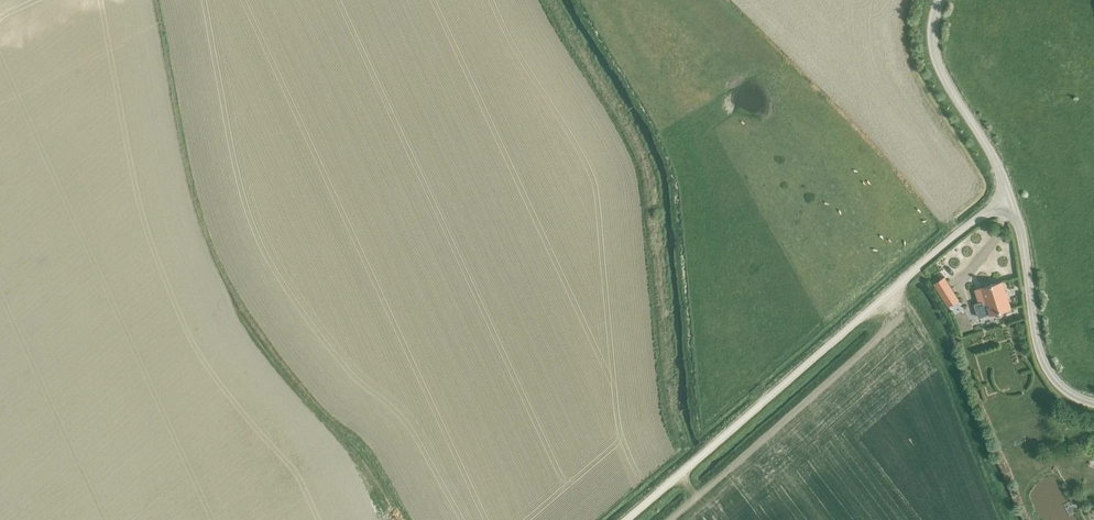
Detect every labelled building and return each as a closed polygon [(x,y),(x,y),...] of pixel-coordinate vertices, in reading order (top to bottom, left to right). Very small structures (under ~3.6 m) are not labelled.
[(944,276),(934,283),(937,289),(948,282),(944,276)] [(979,302),(982,301),(986,305),(989,314),(995,312),(999,314),(1003,313),(1005,309),(1010,307),(1002,281),(993,284),(992,283),(990,284),(990,285),(975,289),(979,302)] [(955,294),(944,300),(948,306),(959,300),(955,294)]
